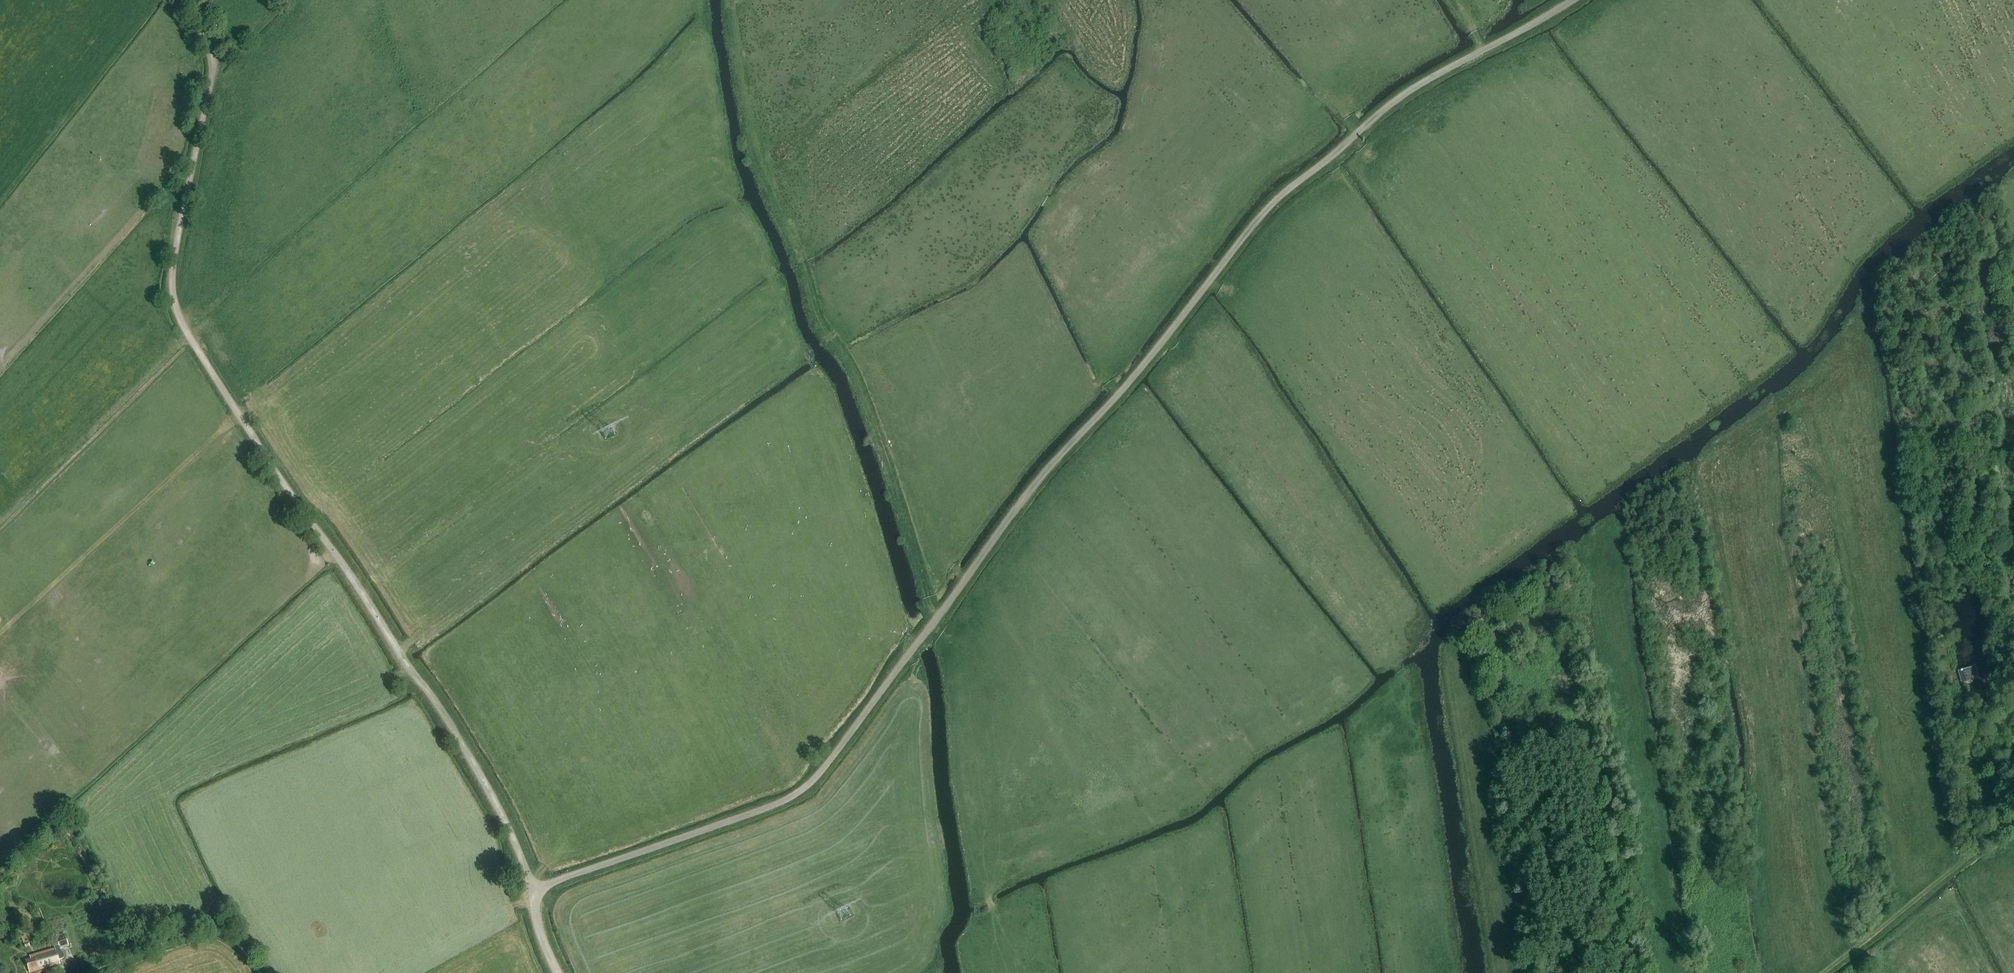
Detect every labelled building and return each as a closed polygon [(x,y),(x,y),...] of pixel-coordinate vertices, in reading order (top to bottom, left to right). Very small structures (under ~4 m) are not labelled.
[(1958,672),(1962,684),(1974,680),(1973,677),(1977,675),(1975,667),(1958,672)] [(110,913),(116,911),(112,901),(106,903),(110,913)] [(31,959),(26,961),(30,972),(31,972),(60,964),(59,960),(64,958),(64,956),(63,952),(61,951),(60,949),(68,946),(64,934),(56,936),(59,945),(54,947),(55,948),(30,956),(31,959)]
